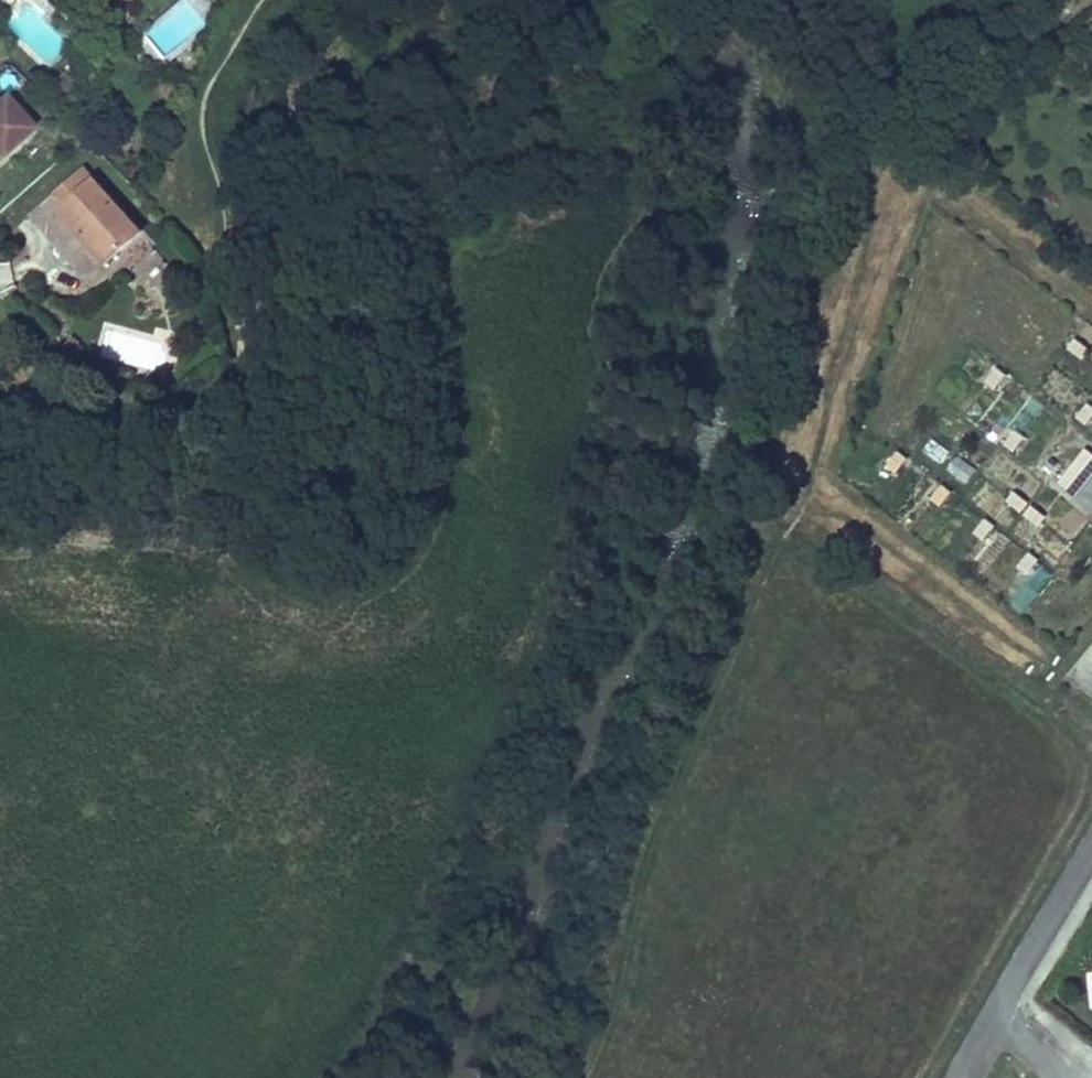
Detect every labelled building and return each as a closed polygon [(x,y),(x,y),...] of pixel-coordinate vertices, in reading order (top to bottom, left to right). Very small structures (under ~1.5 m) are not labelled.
[(0,101),(0,159),(32,130),(3,98),(0,101)] [(82,168),(54,192),(66,207),(58,213),(104,265),(140,235),(82,168)] [(1091,480),(1091,454),(1085,449),(1060,486),(1079,499),(1091,480)] [(969,486),(979,472),(959,458),(949,472),(969,486)]
